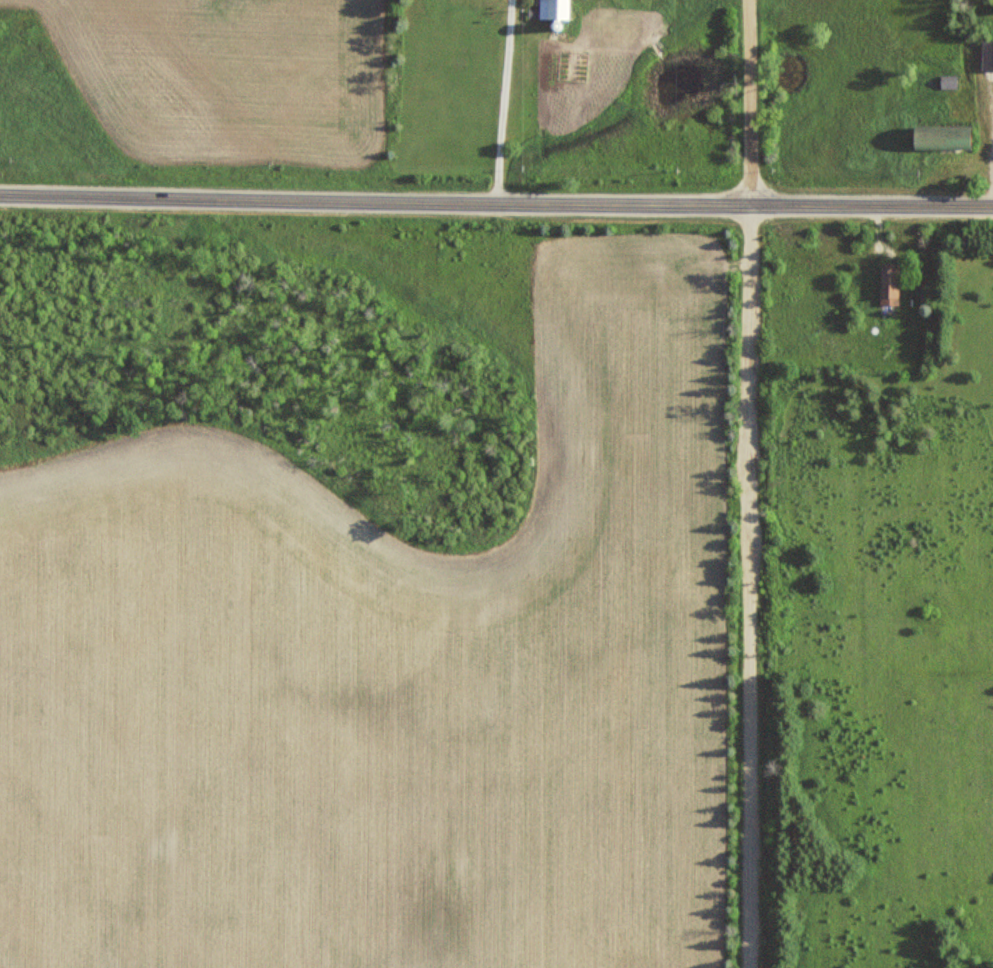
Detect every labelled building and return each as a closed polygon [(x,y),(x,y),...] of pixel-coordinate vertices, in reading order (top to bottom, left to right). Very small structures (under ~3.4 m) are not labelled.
[(568,0),(537,0),(537,9),(529,9),(528,19),(567,19),(568,0)] [(992,72),(992,41),(982,41),(982,72),(992,72)] [(956,87),(956,76),(941,76),(941,87),(956,87)] [(913,150),(970,150),(970,128),(913,128),(913,150)] [(899,305),(899,263),(880,263),(880,305),(899,305)]
